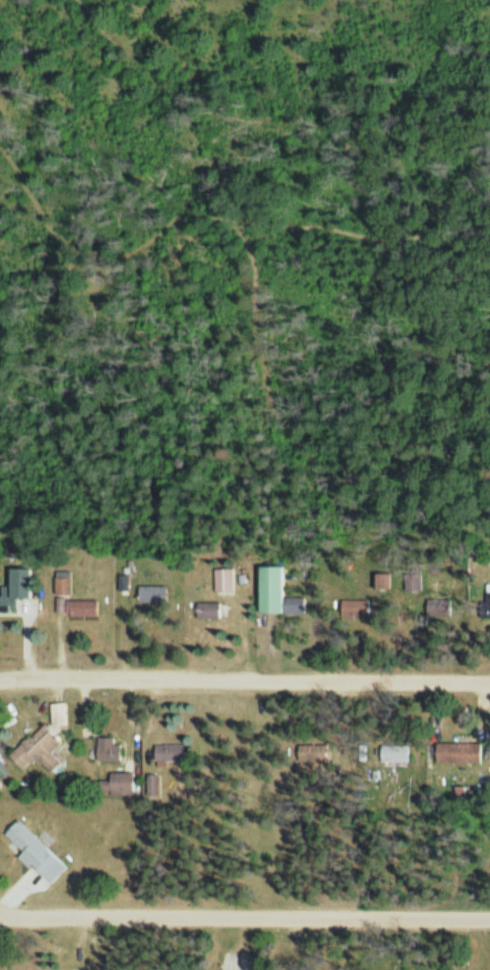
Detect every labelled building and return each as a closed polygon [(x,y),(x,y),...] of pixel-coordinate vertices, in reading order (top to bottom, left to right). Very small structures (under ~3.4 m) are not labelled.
[(256,611),(292,611),(292,600),(280,600),(280,565),(256,565),(256,611)] [(0,596),(0,610),(14,611),(14,598),(26,598),(26,568),(6,567),(6,596),(0,596)] [(54,593),(68,593),(68,570),(54,570),(54,593)] [(384,583),(383,574),(374,576),(375,585),(384,583)] [(163,585),(137,585),(137,601),(163,601),(163,585)] [(339,598),(339,615),(363,615),(363,598),(339,598)] [(95,615),(95,599),(64,599),(64,615),(95,615)] [(194,616),(217,616),(217,601),(194,601),(194,616)] [(60,741),(41,721),(6,755),(20,769),(32,757),(48,773),(60,761),(50,751),(60,741)] [(95,736),(95,760),(117,760),(117,736),(95,736)] [(379,761),(407,761),(407,742),(379,742),(379,761)] [(478,762),(478,742),(433,742),(433,762),(478,762)] [(184,743),(153,743),(153,761),(184,761),(184,743)] [(296,744),(296,760),(314,760),(314,744),(296,744)] [(131,772),(107,772),(107,780),(97,780),(97,794),(131,794),(131,772)] [(145,776),(145,794),(154,794),(155,776),(145,776)] [(48,885),(66,867),(17,817),(2,832),(21,851),(17,855),(48,885)]
